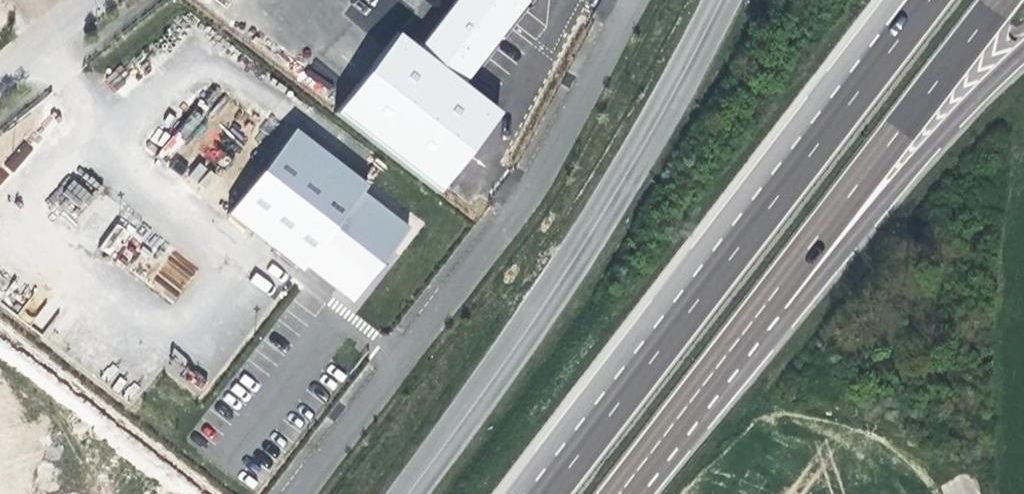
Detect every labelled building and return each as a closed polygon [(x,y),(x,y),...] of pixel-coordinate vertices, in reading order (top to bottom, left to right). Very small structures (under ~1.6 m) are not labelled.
[(523,0),(455,0),(416,48),(463,86),(529,4),(523,0)] [(463,86),(416,48),(397,33),(334,112),(436,193),(499,114),(463,86)] [(366,183),(293,128),(227,215),(301,270),(304,266),(355,304),(412,228),(361,190),(366,183)]
